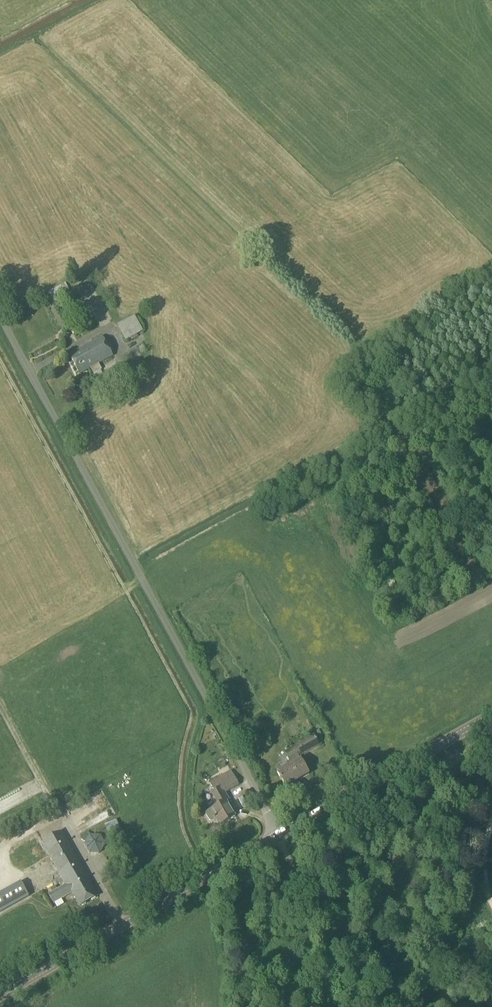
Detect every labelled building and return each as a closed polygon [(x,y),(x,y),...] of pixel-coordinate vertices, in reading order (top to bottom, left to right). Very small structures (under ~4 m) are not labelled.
[(54,305),(71,296),(67,289),(50,298),(54,305)] [(125,342),(143,332),(134,316),(116,326),(125,342)] [(76,336),(86,331),(82,323),(72,328),(76,336)] [(101,370),(98,364),(113,356),(103,337),(68,355),(79,374),(90,368),(96,378),(102,374),(100,371),(101,370)] [(299,760),(298,758),(319,746),(312,734),(283,752),(290,765),(277,773),(286,788),(309,774),(300,759),(299,760)] [(220,825),(235,817),(222,795),(239,785),(231,771),(210,783),(215,791),(212,793),(219,805),(205,813),(210,820),(213,818),(215,820),(217,819),(220,825)] [(87,829),(105,811),(102,808),(99,811),(94,806),(79,820),(87,829)] [(230,829),(239,824),(237,818),(227,823),(230,829)] [(97,896),(89,882),(91,881),(63,832),(43,843),(66,885),(49,895),(53,903),(72,892),(80,906),(97,896)] [(100,854),(106,844),(100,835),(90,835),(84,844),(89,854),(100,854)] [(29,897),(21,882),(0,893),(0,913),(29,897)]
